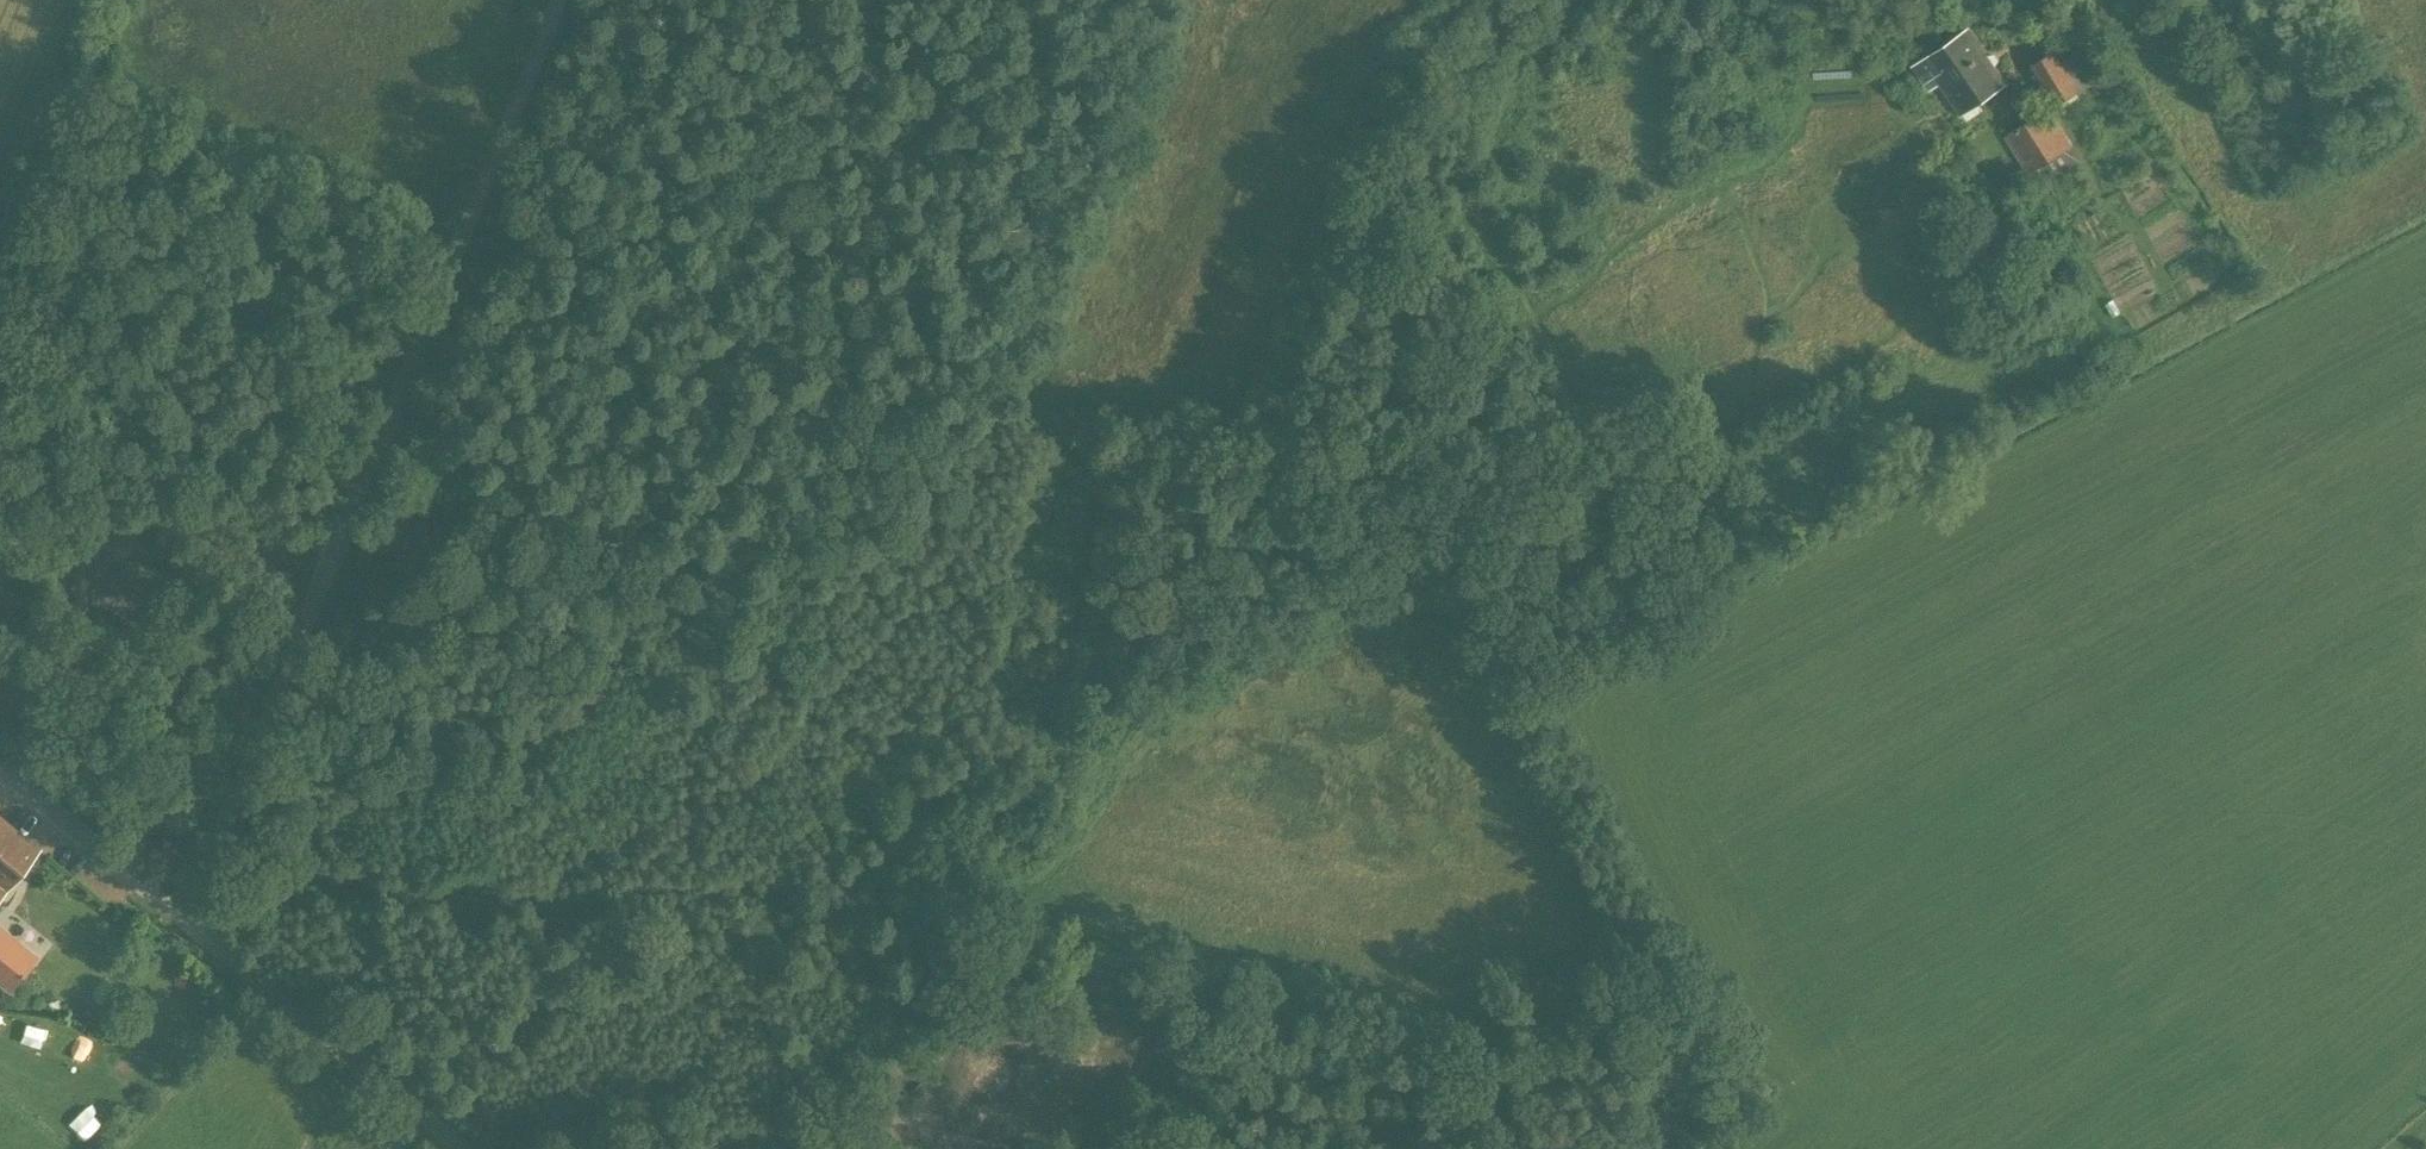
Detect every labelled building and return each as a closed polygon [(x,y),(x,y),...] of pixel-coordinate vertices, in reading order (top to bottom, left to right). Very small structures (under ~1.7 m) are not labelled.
[(1927,91),(1943,81),(1963,111),(2002,85),(1967,32),(1927,58),(1912,68),(1927,91)] [(2062,61),(2055,49),(2032,64),(2055,104),(2091,84),(2097,93),(2112,85),(2106,75),(2093,82),(2076,52),(2062,61)] [(2028,174),(2037,168),(2046,182),(2081,159),(2064,129),(2068,126),(2059,111),(2046,109),(2004,136),(2028,174)] [(8,891),(41,851),(0,817),(0,884),(8,891)] [(11,987),(37,956),(0,925),(0,978),(11,987)]
